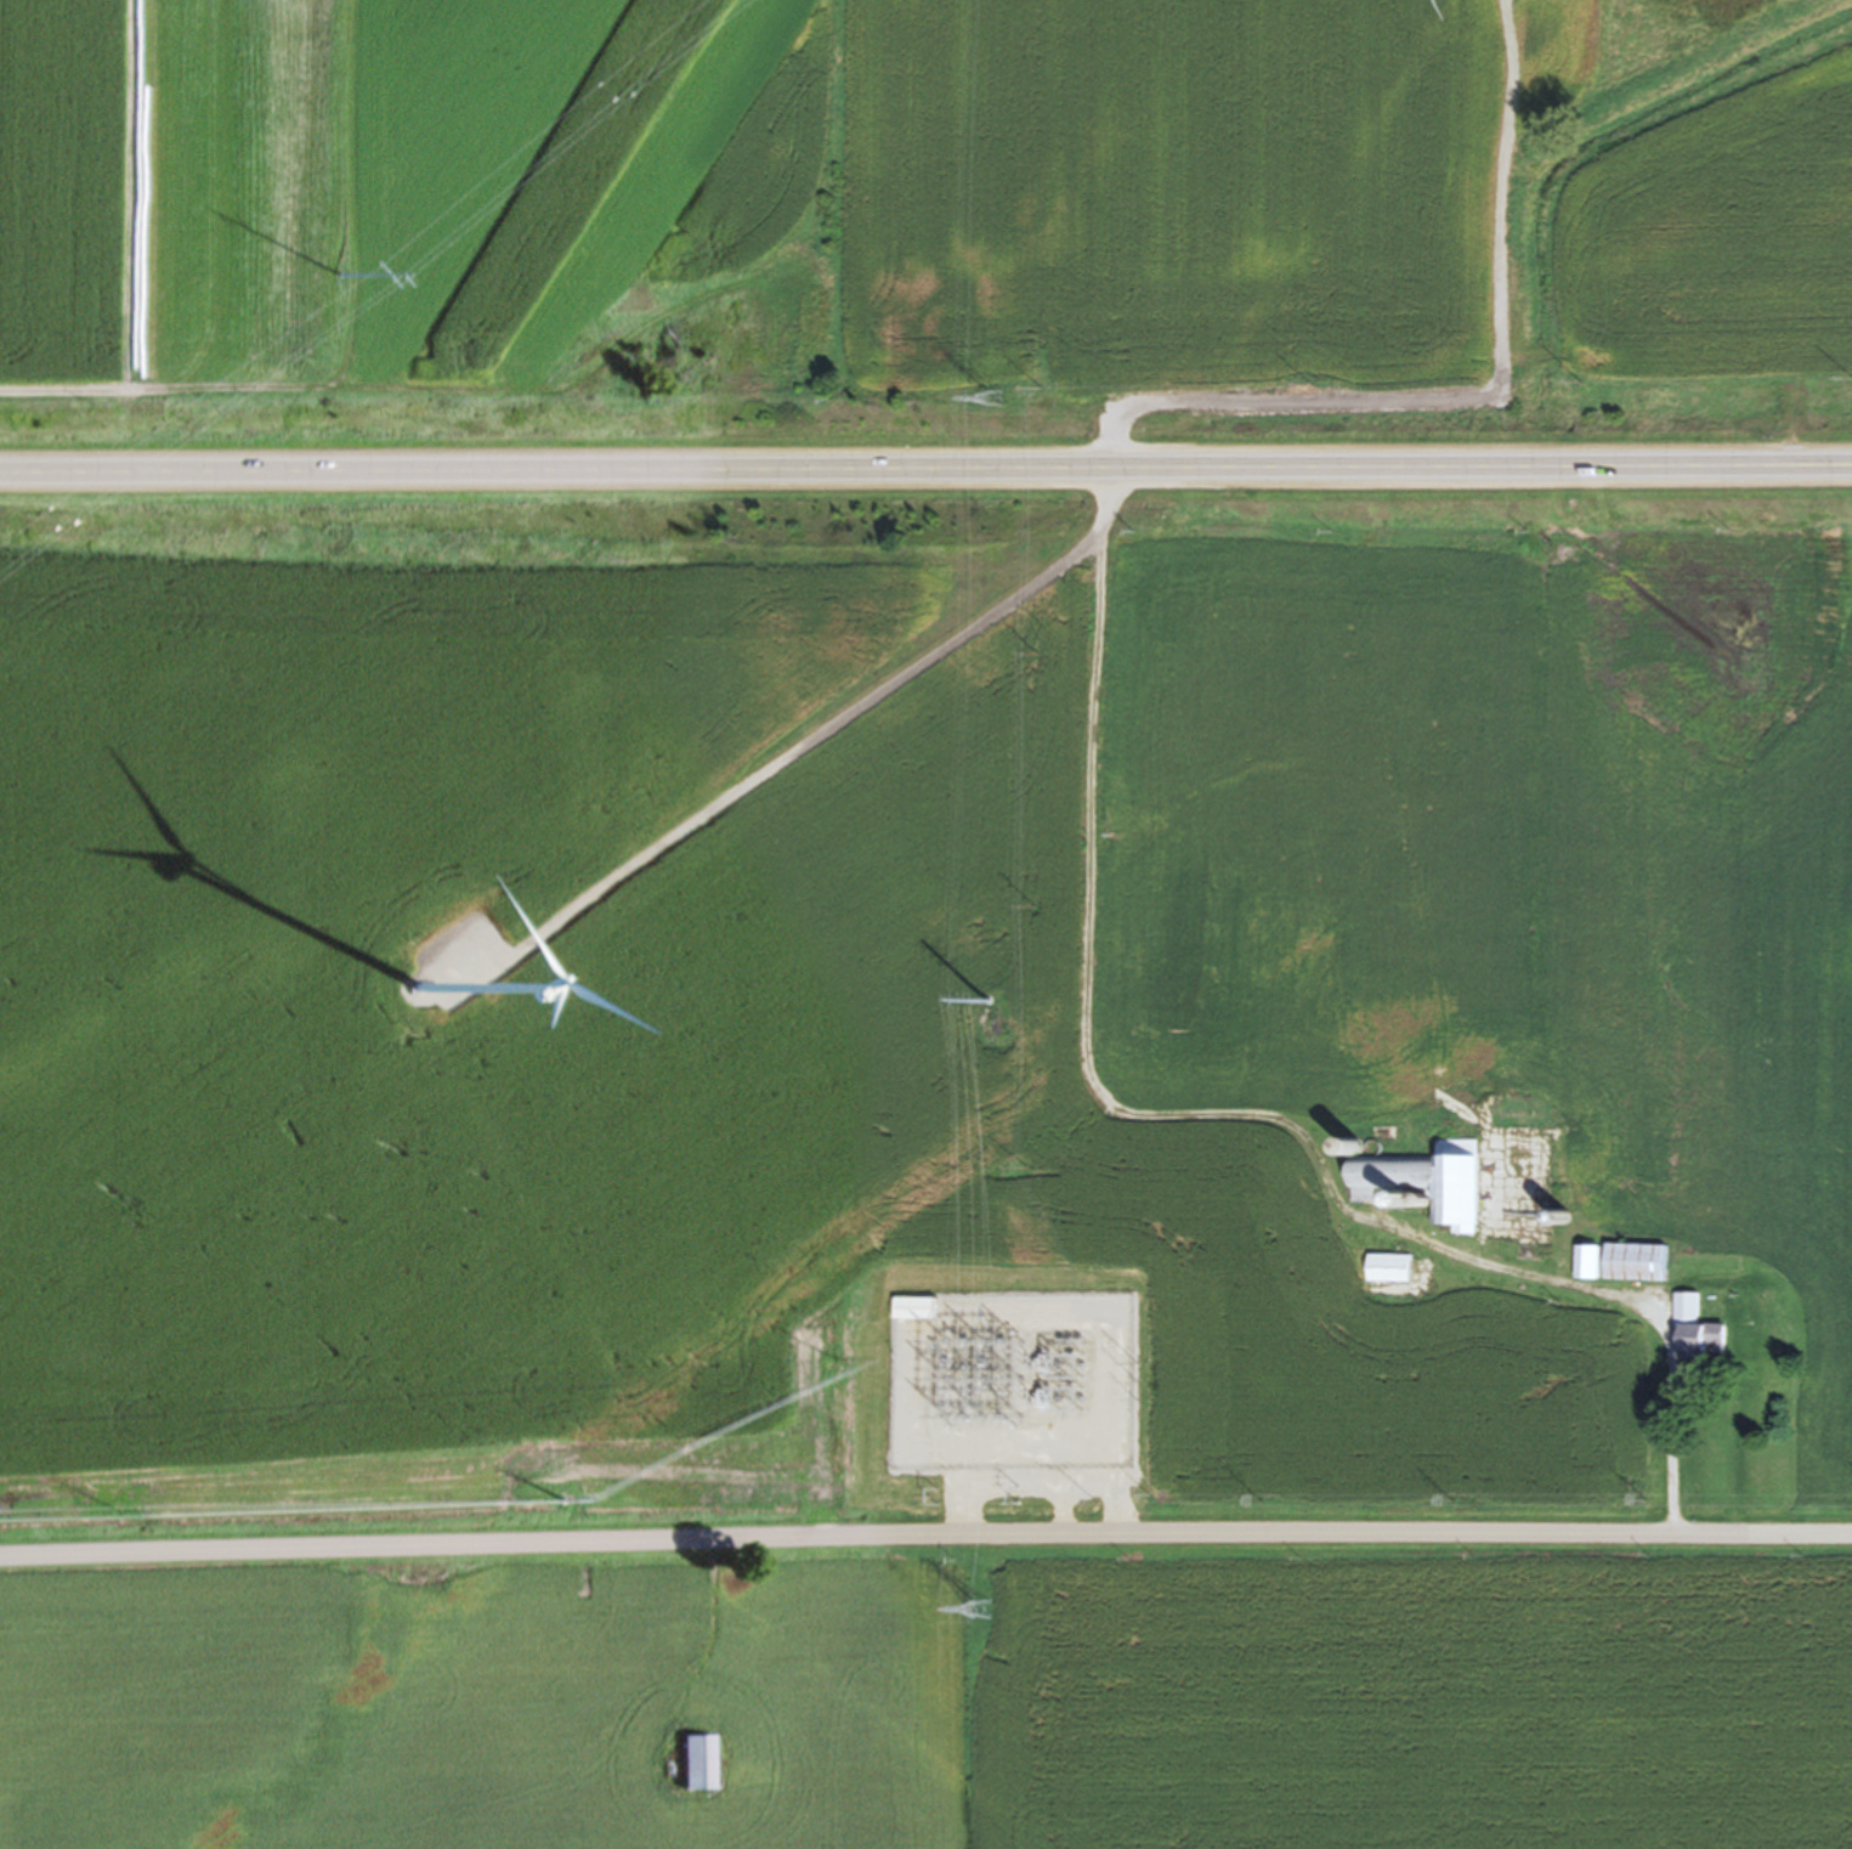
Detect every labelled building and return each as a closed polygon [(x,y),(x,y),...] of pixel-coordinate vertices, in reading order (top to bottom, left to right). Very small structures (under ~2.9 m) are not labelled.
[(1472,1145),(1429,1146),(1430,1163),(1338,1164),(1338,1193),(1425,1192),(1425,1234),(1473,1233),(1472,1145)] [(1661,1250),(1598,1250),(1598,1285),(1661,1285),(1661,1250)] [(1594,1284),(1594,1251),(1569,1251),(1569,1284),(1594,1284)] [(1360,1288),(1403,1288),(1403,1260),(1360,1260),(1360,1288)] [(1671,1357),(1721,1356),(1720,1329),(1695,1330),(1695,1297),(1670,1297),(1671,1357)] [(927,1303),(885,1303),(885,1325),(927,1325),(927,1303)] [(673,1742),(673,1796),(706,1796),(706,1742),(673,1742)]
